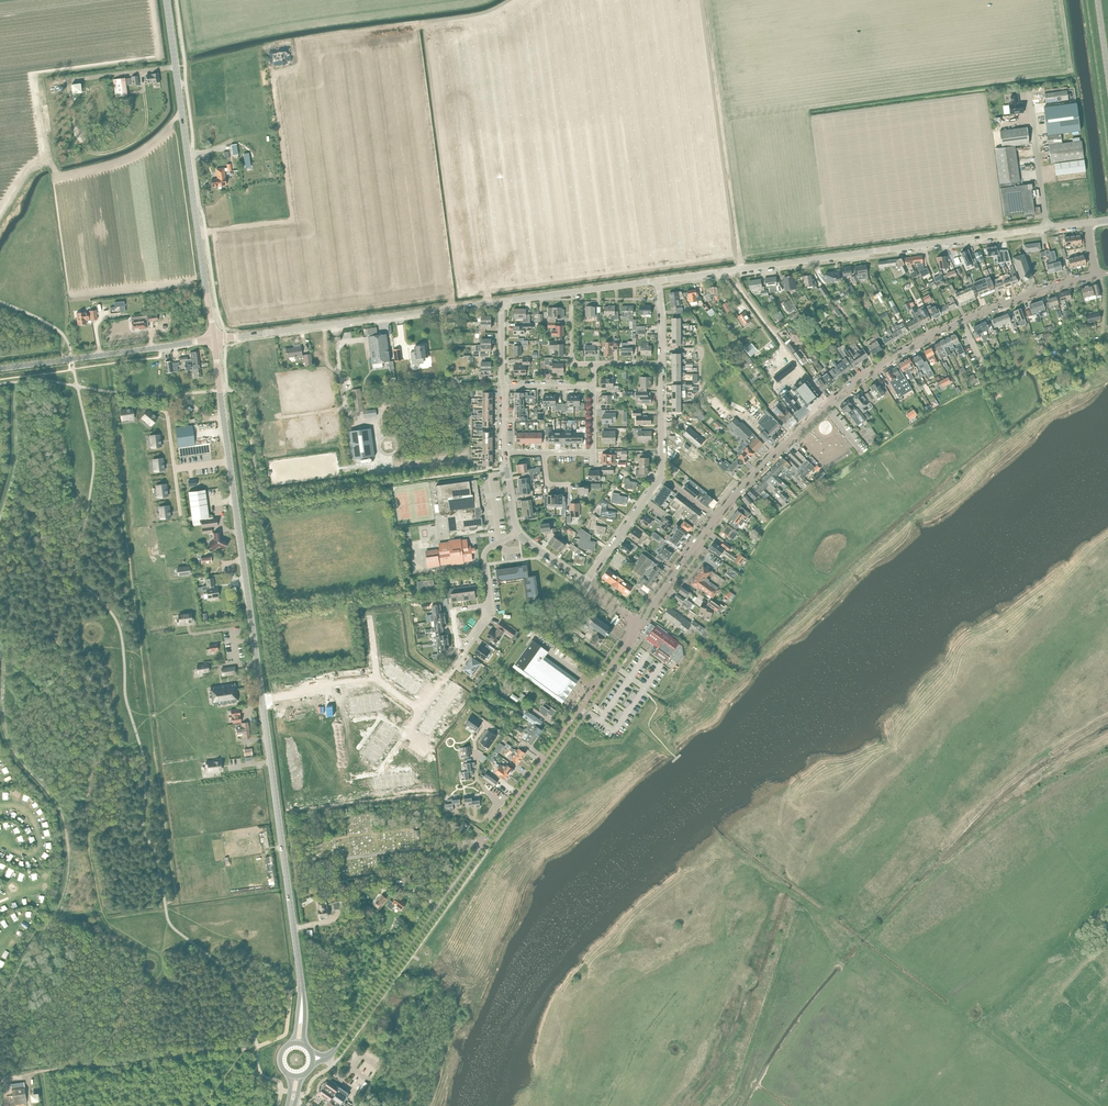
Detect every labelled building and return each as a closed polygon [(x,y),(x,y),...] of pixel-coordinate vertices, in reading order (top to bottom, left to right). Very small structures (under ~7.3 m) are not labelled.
[(158,74),(146,75),(147,84),(159,82),(158,74)] [(131,78),(132,85),(132,86),(139,85),(138,76),(131,77),(131,78)] [(126,86),(132,85),(131,78),(125,79),(125,78),(113,80),(115,98),(127,96),(126,86)] [(81,83),(71,85),(72,94),(82,93),(81,83)] [(1066,87),(1044,89),(1044,94),(1046,103),(1061,101),(1073,99),(1072,90),(1067,91),(1066,87)] [(1009,105),(1010,114),(1023,112),(1022,103),(1018,104),(1017,95),(1010,96),(1012,105),(1009,105)] [(1047,135),(1064,133),(1080,131),(1076,103),(1044,108),(1044,113),(1045,119),(1047,135)] [(1002,147),(1029,144),(1027,127),(999,131),(1002,147)] [(1060,133),(1047,135),(1048,144),(1061,142),(1060,133)] [(1082,141),(1049,145),(1051,162),(1084,158),(1082,141)] [(1015,146),(995,149),(1004,217),(1025,214),(1025,217),(1033,216),(1033,215),(1040,214),(1039,207),(1038,207),(1034,208),(1031,189),(1032,189),(1032,184),(1020,186),(1015,146)] [(1084,160),(1054,164),(1056,175),(1086,172),(1084,160)] [(211,179),(212,187),(217,186),(218,186),(221,186),(221,185),(226,185),(224,168),(217,169),(218,175),(219,175),(219,178),(212,179),(211,179)] [(1080,235),(1076,235),(1077,245),(1084,244),(1083,238),(1081,238),(1080,235)] [(1039,243),(1023,245),(1024,252),(1025,252),(1025,255),(1029,254),(1029,252),(1040,250),(1039,243)] [(997,246),(986,247),(987,256),(996,255),(997,261),(997,263),(1011,261),(1008,250),(998,251),(997,246)] [(1049,249),(1044,250),(1046,257),(1048,257),(1050,265),(1046,265),(1047,268),(1047,269),(1047,270),(1048,273),(1055,271),(1050,252),(1049,249)] [(968,250),(961,253),(966,266),(970,264),(972,267),(974,266),(975,268),(979,267),(975,258),(972,260),(968,250)] [(980,250),(974,253),(977,261),(983,259),(980,250)] [(1050,252),(1055,271),(1062,269),(1061,266),(1061,265),(1060,265),(1060,262),(1056,263),(1055,258),(1056,258),(1054,250),(1050,252)] [(1023,254),(1013,258),(1021,281),(1032,277),(1023,254)] [(1086,254),(1079,256),(1082,265),(1086,264),(1085,261),(1088,260),(1086,254)] [(922,255),(913,257),(914,264),(917,263),(918,268),(922,277),(930,273),(927,267),(924,269),(922,255)] [(946,262),(945,256),(936,257),(937,263),(939,262),(940,269),(948,267),(947,262),(946,262)] [(1076,267),(1082,265),(1079,256),(1074,257),(1076,267)] [(914,264),(913,257),(904,258),(906,265),(912,278),(918,275),(916,270),(914,271),(911,264),(914,264)] [(1076,267),(1074,257),(1068,259),(1070,268),(1076,267)] [(901,258),(887,260),(890,266),(889,266),(895,278),(908,272),(901,258)] [(855,267),(856,274),(856,277),(858,280),(865,279),(864,277),(868,277),(866,265),(855,267)] [(850,266),(842,267),(843,276),(851,275),(850,266)] [(1011,278),(1008,279),(1010,285),(1018,282),(1016,276),(1012,266),(1009,267),(1011,271),(1010,271),(1012,277),(1011,278)] [(987,269),(984,270),(987,277),(984,278),(989,290),(994,288),(989,276),(990,276),(987,269)] [(948,279),(957,275),(955,270),(946,273),(948,279)] [(826,274),(823,276),(828,283),(831,281),(833,283),(836,281),(836,280),(840,280),(839,272),(835,273),(835,272),(826,273),(826,274)] [(811,275),(802,276),(802,282),(804,282),(805,287),(813,286),(813,288),(817,288),(816,283),(815,280),(814,281),(814,279),(812,279),(811,275)] [(940,275),(933,278),(936,283),(938,288),(945,285),(943,280),(940,275)] [(1004,280),(1003,277),(1002,275),(999,276),(999,277),(998,277),(998,279),(992,281),(996,290),(1004,287),(1002,281),(1004,280)] [(1004,287),(1010,285),(1008,279),(1011,278),(1009,275),(1003,277),(1004,280),(1002,281),(1004,287)] [(784,280),(781,282),(786,292),(789,290),(798,289),(797,284),(795,284),(795,281),(792,281),(791,276),(783,277),(784,280)] [(776,277),(765,279),(766,287),(768,287),(769,290),(777,288),(779,292),(783,290),(779,284),(779,282),(777,282),(776,277)] [(989,290),(984,278),(974,283),(976,289),(981,287),(984,293),(989,290)] [(760,279),(749,281),(750,290),(758,288),(758,291),(764,290),(764,286),(761,287),(760,279)] [(970,287),(969,283),(966,285),(967,288),(963,290),(968,302),(976,298),(970,287)] [(968,302),(963,290),(957,293),(956,291),(956,290),(954,290),(951,284),(948,286),(952,296),(956,294),(961,305),(968,302)] [(1093,285),(1094,291),(1096,296),(1097,296),(1097,298),(1101,297),(1101,295),(1098,284),(1093,285)] [(1096,298),(1094,291),(1093,291),(1091,285),(1080,287),(1084,301),(1096,298)] [(707,294),(704,296),(708,302),(711,300),(710,297),(715,296),(715,300),(718,299),(717,286),(710,287),(710,288),(706,288),(707,294)] [(823,286),(818,288),(823,296),(824,296),(825,298),(828,296),(827,294),(828,294),(823,286)] [(696,289),(687,290),(688,296),(690,296),(691,302),(702,300),(701,296),(699,297),(699,292),(696,293),(696,289)] [(1071,290),(1065,292),(1067,300),(1068,300),(1071,299),(1071,300),(1074,300),(1071,290)] [(679,292),(670,293),(672,307),(681,306),(680,299),(684,298),(681,291),(679,292)] [(880,292),(876,294),(881,303),(885,300),(880,292)] [(1069,302),(1068,300),(1067,300),(1065,292),(1059,293),(1061,302),(1063,301),(1065,309),(1069,308),(1067,302),(1069,302)] [(929,294),(922,298),(925,303),(932,299),(929,294)] [(950,303),(945,305),(948,311),(957,307),(954,301),(952,296),(948,298),(950,303)] [(1056,296),(1047,299),(1049,306),(1054,305),(1055,309),(1059,308),(1057,304),(1058,304),(1056,296)] [(863,301),(862,302),(866,308),(871,304),(868,298),(863,301)] [(124,301),(114,302),(115,307),(120,306),(120,312),(125,312),(124,301)] [(788,301),(783,305),(787,312),(788,311),(789,313),(794,310),(795,312),(797,311),(793,305),(791,306),(788,301)] [(1042,301),(1035,303),(1041,318),(1044,317),(1042,313),(1046,312),(1045,308),(1044,305),(1042,301)] [(708,302),(702,306),(707,312),(712,308),(708,302)] [(727,302),(722,305),(728,314),(732,311),(727,302)] [(1035,303),(1029,306),(1032,313),(1033,315),(1036,314),(1037,318),(1036,319),(1037,322),(1042,321),(1041,318),(1035,303)] [(895,304),(890,307),(894,315),(899,312),(895,304)] [(915,305),(911,307),(915,316),(920,325),(930,320),(925,309),(923,306),(917,309),(915,305)] [(940,315),(935,305),(932,307),(931,307),(930,305),(927,306),(928,309),(928,310),(932,319),(940,315)] [(948,311),(945,305),(938,309),(937,305),(935,305),(940,315),(948,311)] [(597,306),(585,306),(585,317),(596,316),(596,321),(600,321),(600,314),(597,314),(597,306)] [(609,307),(604,307),(604,315),(614,315),(614,319),(618,319),(618,311),(615,311),(615,306),(609,306),(609,307)] [(636,330),(636,326),(636,319),(633,319),(633,306),(622,306),(622,315),(630,315),(630,321),(632,321),(632,330),(636,330)] [(640,306),(640,314),(651,314),(651,306),(640,306)] [(548,322),(556,322),(556,318),(562,318),(564,318),(564,314),(563,314),(563,310),(562,310),(562,307),(553,307),(553,308),(548,308),(548,322)] [(773,311),(770,313),(772,316),(773,315),(776,319),(778,318),(779,320),(784,316),(778,308),(775,310),(777,312),(775,313),(773,311)] [(1026,323),(1026,322),(1024,319),(1025,319),(1021,308),(1014,311),(1016,315),(1012,316),(1016,327),(1021,325),(1022,326),(1025,324),(1026,323)] [(514,309),(514,319),(525,319),(525,323),(530,323),(530,315),(526,315),(526,309),(514,309)] [(85,312),(76,313),(78,325),(86,324),(86,320),(91,319),(91,320),(97,319),(96,310),(89,311),(90,312),(85,313),(85,312)] [(1099,312),(1086,316),(1088,322),(1101,319),(1099,312)] [(750,320),(745,313),(739,317),(744,324),(750,320)] [(996,318),(992,319),(995,327),(999,325),(1001,324),(1002,324),(1003,324),(1004,323),(1005,325),(1007,324),(1007,322),(1011,321),(1008,313),(1004,315),(1000,316),(996,318)] [(147,316),(131,318),(132,322),(133,330),(145,329),(145,328),(148,327),(147,320),(147,316)] [(910,331),(920,325),(915,316),(913,317),(914,319),(911,321),(910,319),(905,321),(910,331)] [(479,333),(485,333),(485,328),(491,328),(491,322),(481,322),(481,325),(479,325),(479,328),(476,328),(476,333),(479,333)] [(986,322),(979,325),(986,338),(989,337),(985,330),(989,329),(986,322)] [(514,326),(514,334),(524,334),(524,330),(532,330),(532,323),(530,323),(525,323),(524,323),(524,326),(514,326)] [(898,325),(904,335),(907,332),(902,323),(898,325)] [(900,337),(904,335),(898,325),(897,325),(895,327),(896,329),(897,329),(897,330),(897,331),(900,337)] [(986,338),(979,325),(973,328),(975,332),(973,333),(975,339),(980,337),(978,334),(980,333),(984,343),(987,342),(986,339),(986,338)] [(552,336),(556,336),(563,336),(563,326),(556,326),(556,330),(552,330),(552,336)] [(790,326),(787,329),(794,337),(797,335),(790,326)] [(367,329),(369,336),(378,335),(377,327),(367,329)] [(900,337),(897,331),(891,334),(889,330),(887,331),(888,333),(892,341),(900,337)] [(873,337),(865,342),(872,354),(880,349),(876,341),(880,338),(877,332),(872,335),(873,337)] [(485,339),(485,333),(479,333),(479,341),(481,341),(481,345),(491,345),(491,339),(485,339)] [(892,341),(888,333),(884,335),(884,336),(881,338),(882,339),(881,340),(885,345),(892,341)] [(1045,338),(1040,340),(1042,344),(1045,343),(1045,344),(1047,344),(1046,343),(1052,340),(1049,333),(1043,335),(1045,338)] [(371,358),(389,356),(386,334),(378,335),(369,336),(371,358)] [(955,334),(950,336),(955,348),(956,349),(958,354),(964,351),(961,345),(960,345),(955,334)] [(951,353),(952,354),(954,353),(953,349),(955,348),(950,336),(945,339),(950,350),(950,351),(951,353)] [(605,350),(604,350),(604,355),(611,355),(611,353),(612,353),(612,349),(618,349),(617,338),(614,338),(614,342),(605,342),(605,350)] [(621,347),(621,355),(633,355),(633,347),(629,347),(629,344),(636,344),(636,338),(633,338),(633,341),(627,341),(627,347),(621,347)] [(950,350),(945,339),(940,341),(943,350),(946,355),(951,353),(950,351),(950,350)] [(514,345),(514,356),(521,356),(521,346),(529,346),(529,341),(524,341),(520,341),(520,345),(514,345)] [(557,341),(550,341),(550,348),(555,348),(555,355),(563,355),(563,344),(557,344),(557,341)] [(792,341),(787,345),(792,353),(797,349),(792,341)] [(946,356),(943,350),(940,341),(934,344),(941,359),(946,356)] [(585,346),(585,356),(595,356),(595,350),(599,350),(599,342),(592,342),(592,346),(585,346)] [(648,342),(641,342),(641,354),(645,354),(645,355),(651,355),(651,346),(648,346),(648,342)] [(843,345),(840,347),(846,355),(854,366),(868,357),(863,349),(860,351),(854,342),(849,346),(855,354),(853,356),(848,349),(847,350),(843,345)] [(411,352),(410,352),(412,365),(412,364),(413,364),(417,363),(417,364),(418,363),(423,363),(423,358),(428,357),(426,345),(425,345),(424,344),(422,345),(422,346),(415,347),(416,353),(411,353),(411,352)] [(751,344),(745,349),(751,356),(757,351),(751,344)] [(491,351),(491,345),(481,345),(476,345),(476,351),(479,351),(479,354),(474,354),(474,357),(479,357),(485,357),(485,351),(491,351)] [(846,355),(840,347),(840,346),(836,348),(843,357),(846,355)] [(301,347),(286,349),(287,357),(295,356),(295,359),(296,361),(304,360),(304,361),(310,360),(311,360),(310,354),(309,354),(304,354),(304,355),(302,355),(301,347)] [(931,348),(924,351),(929,361),(932,359),(934,364),(937,362),(933,354),(934,354),(931,348)] [(681,360),(681,359),(681,355),(685,355),(685,353),(681,353),(681,350),(675,350),(675,353),(671,353),(671,360),(681,360)] [(803,357),(798,350),(793,354),(799,361),(803,357)] [(197,351),(190,353),(191,360),(192,360),(192,364),(199,363),(197,351)] [(919,354),(913,358),(918,366),(921,365),(922,368),(923,367),(926,371),(930,368),(926,361),(924,362),(919,354)] [(747,355),(743,357),(754,370),(757,368),(747,355)] [(389,356),(371,358),(372,364),(373,364),(374,368),(383,367),(383,363),(390,362),(389,356)] [(481,368),(491,368),(491,362),(485,362),(485,357),(479,357),(479,365),(481,365),(481,368)] [(843,361),(849,370),(849,369),(850,370),(853,368),(853,367),(849,362),(846,357),(842,360),(843,361)] [(909,357),(903,361),(911,374),(918,370),(916,367),(915,367),(914,365),(913,365),(912,363),(909,357)] [(523,365),(514,365),(514,374),(525,374),(525,364),(530,364),(530,359),(522,359),(523,364),(523,365)] [(545,359),(545,365),(550,365),(550,367),(553,367),(553,373),(558,373),(558,374),(559,374),(559,375),(563,375),(563,374),(564,374),(564,364),(560,364),(560,365),(557,365),(557,364),(553,364),(553,359),(545,359)] [(823,359),(820,361),(825,367),(827,370),(828,369),(826,366),(827,365),(823,359)] [(191,360),(184,361),(186,370),(191,369),(193,369),(200,368),(199,363),(192,364),(192,360),(191,360)] [(742,360),(735,366),(738,371),(746,364),(742,360)] [(171,361),(165,362),(167,373),(172,372),(178,371),(177,366),(179,365),(179,362),(171,363),(171,361)] [(843,361),(834,367),(837,371),(839,370),(843,375),(849,370),(843,361)] [(914,379),(911,374),(903,361),(898,364),(903,371),(905,370),(911,380),(914,379)] [(791,363),(785,368),(789,373),(795,368),(791,363)] [(891,369),(885,373),(894,390),(899,398),(912,390),(905,378),(904,376),(898,366),(896,367),(891,370),(891,369)] [(828,372),(830,374),(831,374),(831,375),(835,380),(843,375),(839,370),(837,371),(834,367),(828,372)] [(193,369),(191,369),(191,371),(193,370),(195,378),(201,377),(200,368),(193,369)] [(491,368),(481,368),(481,372),(479,372),(479,379),(485,379),(485,374),(491,374),(491,368)] [(930,368),(926,371),(929,377),(934,374),(930,368)] [(824,380),(828,386),(835,380),(831,375),(831,374),(830,374),(830,375),(828,372),(822,377),(824,381),(824,380)] [(778,373),(774,377),(778,382),(782,378),(778,373)] [(973,374),(968,377),(972,385),(979,382),(977,378),(975,379),(973,374)] [(607,379),(602,379),(602,388),(609,388),(609,392),(619,392),(618,386),(613,386),(613,377),(607,377),(607,379)] [(638,387),(638,392),(646,392),(647,392),(647,387),(651,387),(651,377),(640,377),(640,382),(642,382),(642,387),(638,387)] [(786,388),(779,393),(782,396),(781,396),(794,413),(797,411),(799,409),(802,407),(801,407),(804,405),(807,407),(809,406),(814,403),(813,402),(820,397),(813,389),(814,388),(811,386),(810,385),(811,385),(809,383),(808,382),(809,382),(807,380),(805,378),(803,380),(802,379),(799,382),(799,383),(797,384),(793,387),(794,387),(789,391),(788,391),(786,388)] [(828,386),(824,380),(824,381),(822,378),(815,383),(821,391),(828,386)] [(948,378),(938,382),(939,385),(941,384),(942,386),(950,382),(948,378)] [(681,385),(672,385),(672,391),(681,391),(681,390),(685,390),(685,387),(692,387),(692,386),(692,383),(690,383),(685,383),(685,384),(681,384),(681,385)] [(869,392),(865,394),(869,401),(874,398),(875,400),(885,393),(881,387),(878,389),(875,384),(870,387),(872,390),(869,392)] [(361,388),(352,390),(355,412),(363,411),(361,388)] [(609,395),(602,396),(602,404),(604,404),(606,404),(612,403),(612,399),(614,399),(614,396),(615,396),(615,392),(609,392),(609,395)] [(638,392),(636,392),(636,398),(640,398),(640,403),(651,403),(651,395),(648,395),(648,392),(646,392),(638,392)] [(856,405),(858,408),(860,410),(862,414),(867,410),(865,406),(869,403),(860,393),(854,398),(858,403),(856,405)] [(562,410),(562,403),(556,403),(556,395),(550,395),(550,406),(553,406),(553,410),(562,410)] [(574,411),(574,406),(574,395),(568,395),(568,403),(562,403),(562,410),(568,410),(568,411),(574,411)] [(580,395),(574,395),(574,406),(577,406),(577,410),(585,410),(585,403),(580,403),(580,395)] [(860,410),(858,408),(855,409),(848,400),(840,406),(845,413),(846,411),(852,419),(857,426),(867,419),(860,410)] [(780,403),(773,410),(778,416),(784,423),(785,422),(790,427),(797,421),(792,416),(792,415),(786,408),(780,403)] [(753,405),(747,411),(757,420),(762,416),(756,410),(757,409),(753,405)] [(742,407),(736,413),(741,417),(746,411),(742,407)] [(126,409),(120,410),(122,420),(133,419),(132,408),(130,409),(130,408),(126,409)] [(376,409),(364,411),(364,418),(377,416),(376,409)] [(757,423),(760,426),(770,437),(782,426),(765,409),(763,411),(766,415),(757,423)] [(914,409),(906,414),(910,420),(917,415),(914,409)] [(148,410),(142,418),(151,426),(157,418),(155,416),(156,416),(153,414),(148,410)] [(633,410),(633,416),(636,416),(636,425),(651,425),(651,415),(641,415),(641,410),(633,410)] [(528,411),(515,411),(515,417),(519,417),(519,420),(528,420),(528,411)] [(605,417),(602,417),(602,424),(604,423),(604,426),(608,426),(608,423),(612,423),(612,420),(616,420),(616,413),(605,413),(605,417)] [(735,418),(728,425),(734,430),(744,441),(745,441),(749,445),(749,446),(755,452),(759,455),(767,447),(763,444),(749,430),(742,422),(741,423),(735,418)] [(192,425),(175,427),(178,447),(195,445),(192,425)] [(770,437),(760,426),(757,429),(761,433),(759,435),(765,442),(770,437)] [(555,443),(555,432),(552,432),(552,427),(548,427),(546,427),(546,435),(549,435),(549,443),(555,443)] [(577,432),(577,443),(583,443),(583,435),(586,435),(586,437),(586,427),(580,427),(580,429),(577,429),(577,432)] [(371,428),(348,431),(352,459),(375,456),(371,428)] [(641,428),(635,428),(635,432),(638,432),(638,440),(651,440),(651,431),(641,431),(641,428)] [(689,428),(683,434),(698,447),(704,441),(689,428)] [(615,431),(603,432),(603,443),(615,443),(615,431)] [(159,434),(149,436),(151,448),(161,446),(161,444),(161,440),(160,440),(159,434)] [(739,448),(737,450),(739,452),(737,454),(739,456),(739,457),(745,463),(754,453),(747,447),(747,448),(742,443),(740,445),(741,446),(739,448)] [(796,469),(798,471),(802,475),(801,475),(804,478),(814,467),(807,460),(798,451),(795,454),(792,451),(785,458),(796,469)] [(639,461),(639,465),(649,465),(649,457),(643,457),(643,453),(635,453),(636,461),(639,461)] [(615,454),(610,454),(602,454),(602,464),(610,464),(610,463),(615,463),(615,454)] [(783,457),(775,465),(782,471),(786,475),(790,479),(793,476),(796,478),(799,475),(796,472),(798,471),(796,469),(785,458),(783,457)] [(163,458),(152,460),(154,471),(164,470),(164,468),(164,464),(163,464),(163,458)] [(721,459),(717,463),(724,470),(725,469),(726,470),(732,476),(743,464),(737,458),(735,461),(734,460),(732,462),(733,463),(731,465),(726,460),(724,462),(721,459)] [(494,460),(483,460),(483,464),(479,464),(479,470),(485,469),(484,466),(493,466),(493,463),(494,463),(494,460)] [(522,472),(522,476),(533,474),(541,473),(540,467),(537,467),(537,469),(530,470),(530,469),(527,469),(526,460),(521,461),(521,464),(517,465),(518,473),(522,472)] [(649,465),(639,465),(639,470),(636,470),(636,477),(644,477),(644,472),(649,472),(649,465)] [(775,465),(771,470),(781,480),(784,478),(786,475),(782,471),(775,465)] [(623,468),(620,472),(627,477),(629,473),(628,472),(623,468)] [(589,471),(589,480),(600,480),(600,470),(597,470),(597,471),(589,471)] [(769,485),(778,494),(782,491),(777,487),(780,484),(784,488),(787,486),(782,481),(781,480),(771,470),(762,478),(769,485)] [(533,474),(522,476),(523,479),(519,479),(520,487),(529,486),(532,486),(531,481),(534,480),(533,474)] [(625,477),(624,484),(624,487),(636,490),(638,482),(628,480),(629,478),(625,477)] [(778,495),(778,494),(769,485),(762,478),(758,483),(764,489),(766,488),(774,496),(777,493),(778,495)] [(707,507),(714,499),(707,493),(690,479),(683,487),(707,507)] [(440,484),(436,485),(438,498),(439,504),(438,504),(440,515),(443,515),(447,517),(449,532),(464,530),(464,531),(470,530),(476,529),(476,527),(477,527),(478,527),(478,526),(483,526),(482,518),(476,518),(476,517),(475,507),(480,507),(479,494),(477,480),(470,481),(470,480),(469,480),(442,484),(442,486),(441,486),(440,484)] [(764,489),(758,483),(753,487),(760,494),(769,502),(770,501),(765,496),(768,493),(764,490),(764,489)] [(158,485),(156,486),(157,491),(157,497),(168,496),(167,494),(168,493),(167,490),(166,484),(158,485)] [(664,485),(660,490),(669,496),(672,491),(664,485)] [(530,491),(529,486),(520,487),(521,495),(525,494),(525,498),(534,497),(534,496),(533,491),(530,491)] [(752,488),(747,493),(754,500),(759,495),(752,488)] [(205,490),(188,492),(192,520),(193,519),(194,525),(199,524),(199,519),(200,519),(202,528),(217,526),(216,518),(213,518),(212,516),(211,515),(208,515),(205,490)] [(660,490),(657,495),(665,501),(669,496),(660,490)] [(613,492),(611,502),(615,503),(626,505),(627,497),(619,496),(619,494),(613,492)] [(548,499),(545,499),(545,506),(555,506),(556,504),(556,495),(548,495),(548,499)] [(563,495),(556,495),(556,504),(555,506),(561,506),(566,506),(566,499),(566,497),(563,497),(563,495)] [(657,495),(653,500),(661,506),(665,501),(657,495)] [(669,505),(675,509),(676,507),(676,505),(679,502),(681,505),(685,500),(678,495),(669,505)] [(747,495),(742,499),(748,505),(747,506),(750,509),(754,515),(758,512),(765,522),(768,520),(747,495)] [(534,499),(534,497),(525,498),(526,501),(522,501),(523,509),(532,508),(532,502),(534,502),(534,499)] [(602,498),(599,503),(602,505),(600,517),(615,520),(617,512),(606,510),(607,506),(609,503),(602,498)] [(702,514),(685,500),(681,505),(679,502),(676,505),(676,507),(675,509),(677,510),(672,516),(678,521),(683,515),(693,523),(697,518),(698,519),(702,514)] [(570,516),(567,516),(567,523),(571,523),(571,516),(579,516),(579,503),(570,503),(570,516)] [(732,518),(729,522),(736,529),(739,525),(742,526),(743,525),(742,524),(744,522),(746,523),(750,519),(748,517),(751,513),(748,512),(749,511),(744,505),(742,507),(741,506),(738,510),(731,518),(732,518)] [(169,506),(159,507),(160,519),(170,517),(170,515),(170,511),(169,506)] [(533,513),(532,508),(523,509),(524,517),(528,516),(528,519),(537,518),(536,512),(533,513)] [(590,529),(589,532),(605,535),(606,527),(596,525),(597,521),(599,518),(592,513),(590,516),(593,518),(592,520),(590,529)] [(641,518),(638,522),(642,525),(643,524),(647,526),(652,520),(645,515),(643,519),(641,518)] [(663,523),(660,527),(663,529),(662,530),(663,530),(664,530),(667,532),(672,525),(668,522),(669,521),(665,518),(662,522),(663,523)] [(677,524),(675,528),(681,532),(684,529),(688,532),(690,530),(691,529),(693,528),(693,527),(693,526),(685,521),(680,526),(677,524)] [(547,537),(553,533),(556,531),(556,528),(550,529),(550,523),(541,524),(542,532),(547,532),(547,537)] [(721,532),(728,537),(728,536),(733,540),(732,539),(737,532),(738,533),(738,532),(733,529),(734,529),(727,524),(721,532)] [(581,528),(578,534),(581,536),(578,547),(594,550),(596,542),(590,541),(591,535),(588,533),(581,528)] [(630,533),(628,536),(641,545),(644,540),(645,541),(647,538),(650,540),(651,542),(653,538),(643,531),(642,534),(633,528),(630,533),(630,532),(630,533)] [(681,532),(675,528),(665,540),(662,537),(660,540),(662,542),(656,551),(659,553),(656,556),(662,560),(664,557),(669,560),(675,551),(674,551),(676,548),(677,548),(681,543),(685,538),(689,532),(688,532),(684,529),(681,532)] [(654,531),(651,536),(659,541),(660,540),(662,537),(654,531)] [(214,540),(208,545),(212,550),(218,546),(224,549),(227,542),(221,539),(220,532),(215,533),(213,533),(214,540)] [(553,533),(547,537),(551,540),(549,543),(555,547),(560,540),(556,537),(557,535),(553,533)] [(560,540),(555,547),(561,552),(564,548),(566,550),(570,544),(566,541),(565,541),(561,538),(560,540)] [(438,550),(426,552),(428,567),(440,565),(439,564),(441,564),(452,563),(452,564),(464,562),(464,561),(472,560),(471,547),(468,547),(467,540),(461,541),(461,539),(449,541),(449,542),(439,544),(440,550),(438,551),(438,550)] [(625,541),(619,548),(628,554),(632,548),(634,550),(637,545),(632,542),(630,544),(625,541)] [(731,547),(729,545),(724,541),(721,545),(728,550),(731,547)] [(725,550),(714,542),(710,549),(720,556),(725,550)] [(581,550),(571,543),(568,547),(575,552),(575,555),(573,563),(584,565),(586,557),(579,556),(579,553),(581,550)] [(642,554),(631,569),(641,576),(636,584),(641,588),(644,584),(650,588),(655,582),(657,583),(658,581),(656,580),(663,569),(657,565),(656,566),(655,566),(657,563),(653,561),(652,561),(642,554)] [(739,554),(735,561),(740,565),(740,564),(743,566),(747,561),(744,559),(745,558),(739,554)] [(211,555),(201,557),(202,564),(212,562),(211,555)] [(501,570),(496,570),(498,582),(503,581),(503,579),(506,578),(506,580),(511,580),(511,578),(515,577),(515,579),(520,579),(520,577),(523,576),(523,578),(526,577),(527,581),(525,581),(526,586),(527,586),(528,589),(526,589),(527,594),(528,594),(529,598),(528,598),(528,603),(539,602),(538,596),(537,597),(536,593),(538,593),(537,588),(535,588),(535,585),(537,585),(536,580),(534,580),(534,576),(536,576),(536,575),(528,576),(527,565),(522,566),(522,568),(518,569),(518,567),(513,568),(513,570),(510,570),(510,569),(505,569),(505,571),(502,571),(501,570)] [(189,566),(177,568),(178,575),(190,574),(189,566)] [(694,577),(691,581),(692,582),(691,583),(692,584),(691,585),(696,589),(697,587),(698,588),(699,587),(712,597),(717,590),(718,588),(719,588),(725,580),(706,566),(704,568),(703,567),(703,568),(701,567),(698,571),(699,572),(699,573),(698,573),(696,576),(696,577),(695,577),(694,577)] [(730,568),(726,573),(734,578),(737,574),(730,568)] [(612,584),(618,577),(608,570),(604,576),(608,579),(607,581),(612,584)] [(618,588),(623,581),(618,577),(612,584),(618,588)] [(206,586),(202,587),(202,590),(206,590),(208,599),(215,598),(215,597),(219,596),(217,588),(214,588),(213,578),(205,579),(206,586)] [(433,579),(417,581),(418,590),(434,588),(433,579)] [(628,594),(633,588),(623,581),(618,588),(623,592),(624,591),(628,594)] [(478,585),(470,586),(472,599),(476,598),(475,594),(479,594),(478,585)] [(462,587),(464,601),(467,601),(466,600),(472,599),(470,586),(462,587)] [(685,598),(687,599),(692,593),(682,586),(678,592),(687,598),(686,599),(685,598)] [(462,601),(464,601),(462,587),(454,588),(456,601),(461,600),(462,601)] [(456,601),(454,588),(447,589),(448,598),(451,597),(452,602),(456,601)] [(693,603),(687,599),(685,598),(678,593),(674,597),(685,606),(689,609),(693,603)] [(710,599),(707,604),(717,611),(720,606),(710,599)] [(705,615),(707,607),(708,605),(702,603),(699,613),(701,613),(701,614),(702,614),(705,615)] [(433,614),(430,615),(431,621),(434,621),(445,619),(445,616),(444,613),(441,613),(440,604),(432,605),(432,610),(433,614)] [(670,607),(663,616),(685,633),(690,627),(694,630),(695,629),(701,634),(701,635),(705,638),(710,632),(699,624),(694,621),(692,623),(670,607)] [(707,607),(705,615),(704,617),(707,618),(708,618),(710,619),(713,609),(707,607)] [(599,631),(606,636),(607,634),(610,635),(613,631),(610,629),(612,628),(596,616),(597,615),(594,612),(591,616),(589,617),(587,619),(587,620),(588,621),(585,624),(589,627),(591,625),(592,626),(590,629),(595,632),(597,630),(599,631)] [(179,619),(180,624),(192,622),(191,614),(185,615),(185,613),(177,614),(178,619),(179,619)] [(446,622),(445,619),(434,621),(435,627),(431,627),(432,632),(435,632),(443,631),(443,630),(442,631),(441,627),(446,626),(446,622)] [(491,630),(486,637),(496,644),(501,636),(505,631),(513,637),(515,632),(500,622),(497,626),(499,627),(495,632),(491,630)] [(573,627),(572,629),(577,633),(583,638),(585,635),(584,635),(588,629),(582,625),(578,631),(573,627)] [(657,625),(656,626),(671,638),(672,636),(657,625)] [(684,655),(682,646),(671,638),(656,626),(646,639),(658,647),(659,646),(660,647),(656,654),(666,661),(669,656),(678,663),(684,655)] [(435,632),(432,632),(433,637),(434,643),(437,642),(448,641),(448,638),(447,634),(443,635),(442,631),(443,631),(435,632)] [(606,636),(599,631),(591,642),(598,647),(606,636)] [(513,667),(562,703),(577,681),(578,680),(545,656),(548,652),(532,640),(513,667)] [(449,644),(448,641),(437,642),(438,649),(438,653),(445,652),(444,648),(449,648),(449,644)] [(479,647),(478,647),(478,648),(478,649),(478,648),(477,649),(477,650),(476,650),(477,650),(475,652),(484,659),(490,652),(480,645),(479,647)] [(472,657),(463,670),(472,676),(480,663),(472,657)] [(205,664),(197,666),(198,673),(209,671),(208,663),(204,664),(205,664)] [(390,664),(384,673),(389,676),(395,668),(390,664)] [(235,667),(222,669),(223,675),(236,673),(235,667)] [(395,668),(389,676),(394,680),(400,671),(395,668)] [(400,671),(394,680),(399,683),(405,674),(400,671)] [(405,674),(399,683),(404,686),(410,678),(405,674)] [(410,678),(404,686),(409,690),(415,681),(410,678)] [(509,680),(502,689),(506,691),(513,683),(509,680)] [(415,681),(409,690),(414,693),(420,684),(415,681)] [(451,682),(447,687),(456,693),(460,687),(451,682)] [(234,684),(210,687),(213,705),(237,701),(234,684)] [(447,687),(444,692),(452,698),(456,693),(447,687)] [(444,692),(440,697),(449,703),(452,698),(444,692)] [(513,694),(511,697),(517,701),(519,698),(514,695),(515,694),(513,693),(513,694)] [(377,694),(368,695),(369,703),(378,701),(377,694)] [(356,697),(347,698),(348,705),(357,704),(356,697)] [(440,697),(437,702),(445,708),(449,703),(440,697)] [(378,701),(369,703),(370,710),(379,709),(378,701)] [(545,703),(539,711),(545,716),(547,712),(552,716),(556,711),(545,703)] [(357,704),(348,705),(349,713),(358,712),(357,704)] [(433,707),(429,713),(438,719),(442,713),(433,707)] [(527,726),(525,729),(537,737),(542,730),(536,726),(537,724),(540,726),(543,722),(527,710),(522,716),(530,722),(528,726),(527,726)] [(429,713),(426,718),(434,724),(438,719),(429,713)] [(471,715),(465,723),(476,731),(481,723),(471,715)] [(426,718),(422,723),(431,729),(434,724),(426,718)] [(248,722),(235,724),(236,735),(243,734),(243,738),(245,737),(245,739),(249,739),(248,736),(249,735),(248,722)] [(382,723),(377,731),(383,735),(388,728),(382,723)] [(422,723),(419,728),(427,734),(431,729),(422,723)] [(388,728),(383,735),(390,739),(395,732),(388,728)] [(537,737),(525,729),(523,732),(525,733),(523,737),(523,738),(532,744),(537,737)] [(485,736),(481,742),(488,748),(496,736),(488,730),(484,735),(485,736)] [(377,731),(373,736),(380,740),(383,735),(377,731)] [(383,735),(380,740),(386,744),(390,739),(383,735)] [(373,736),(370,741),(376,745),(380,740),(373,736)] [(522,739),(519,743),(525,747),(528,743),(522,739)] [(380,740),(376,745),(382,750),(386,744),(380,740)] [(370,741),(366,746),(373,750),(376,745),(370,741)] [(376,745),(373,750),(379,755),(382,750),(376,745)] [(366,746),(361,753),(368,758),(373,750),(366,746)] [(510,750),(513,752),(515,753),(521,758),(525,753),(519,748),(517,750),(514,749),(511,747),(510,750)] [(373,750),(368,758),(374,762),(379,755),(373,750)] [(518,764),(521,758),(515,753),(513,752),(510,750),(508,752),(511,754),(510,755),(512,757),(511,759),(518,764)] [(208,766),(208,771),(221,769),(220,761),(213,762),(213,761),(206,762),(206,766),(208,766)] [(466,763),(467,771),(472,771),(472,767),(475,766),(475,762),(472,763),(466,763)] [(498,767),(510,775),(514,769),(507,765),(505,767),(503,765),(502,766),(499,764),(498,767)] [(506,780),(510,775),(498,767),(496,769),(497,769),(495,772),(499,775),(499,776),(506,780)] [(467,771),(464,771),(465,780),(470,779),(470,775),(473,775),(472,771),(467,771)] [(486,773),(483,778),(494,786),(498,781),(486,773)] [(472,800),(472,796),(464,797),(465,803),(468,802),(469,805),(472,805),(472,802),(472,800)] [(453,807),(453,804),(453,802),(452,802),(452,799),(452,798),(447,799),(447,802),(445,803),(446,808),(449,808),(450,811),(454,810),(453,807)] [(453,802),(453,804),(456,804),(457,807),(461,806),(460,798),(452,799),(452,802),(453,802)] [(479,799),(472,800),(472,802),(472,805),(476,805),(476,807),(480,807),(479,799)] [(464,821),(458,829),(463,833),(469,825),(464,821)] [(382,894),(376,903),(381,906),(387,897),(382,894)] [(392,902),(390,905),(393,907),(395,904),(402,909),(406,902),(398,896),(393,903),(392,902)] [(343,901),(334,902),(335,909),(344,908),(343,901)] [(320,910),(318,910),(320,917),(329,916),(327,902),(319,903),(320,910)] [(327,1105),(351,1105),(350,1105),(347,1103),(346,1104),(342,1102),(348,1093),(340,1087),(329,1079),(328,1081),(327,1082),(324,1083),(323,1084),(322,1086),(321,1088),(321,1089),(321,1090),(321,1092),(319,1094),(326,1099),(324,1102),(328,1104),(327,1105)] [(24,1082),(11,1083),(11,1089),(12,1089),(14,1105),(27,1103),(25,1088),(24,1088),(24,1082)] [(365,1082),(359,1091),(361,1093),(368,1083),(365,1082)]
